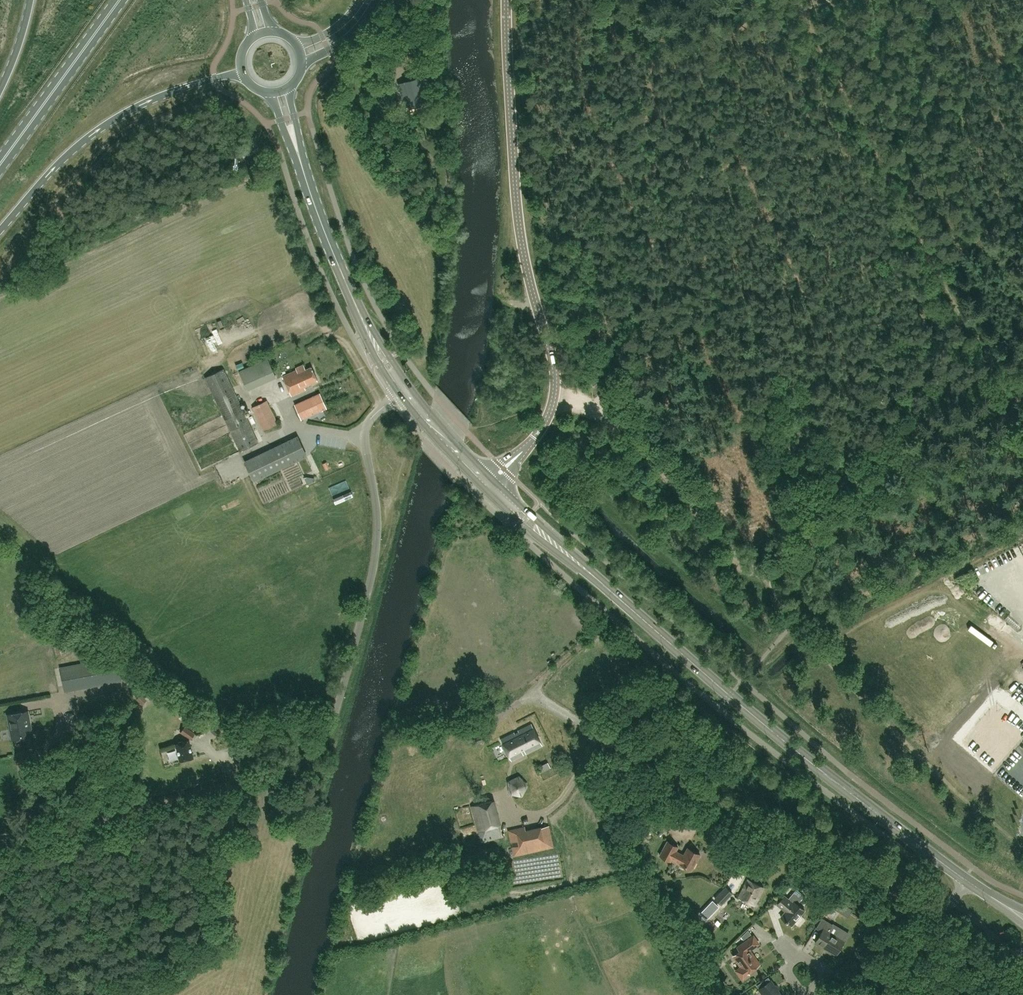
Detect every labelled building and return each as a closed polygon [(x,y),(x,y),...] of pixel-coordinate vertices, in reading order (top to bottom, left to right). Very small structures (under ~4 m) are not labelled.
[(429,98),(423,77),(417,79),(417,78),(405,81),(405,82),(399,83),(405,106),(411,105),(423,102),(422,99),(429,98)] [(253,318),(248,319),(252,331),(257,329),(253,318)] [(251,366),(239,371),(246,388),(275,375),(267,358),(251,366)] [(296,370),(283,376),(291,396),(305,389),(304,386),(318,381),(311,367),(305,369),(303,365),(295,368),(296,370)] [(223,369),(205,377),(240,451),(258,443),(223,369)] [(317,395),(295,404),(301,419),(323,409),(326,407),(320,393),(317,395)] [(277,424),(267,401),(252,407),(263,430),(277,424)] [(297,436),(245,461),(251,474),(254,481),(297,460),(307,456),(297,436)] [(65,691),(122,680),(117,657),(60,668),(65,691)] [(21,712),(9,714),(13,739),(33,735),(30,720),(29,720),(29,716),(28,710),(21,712)] [(507,752),(511,760),(542,745),(531,723),(518,730),(518,731),(515,733),(514,732),(500,739),(504,747),(505,747),(508,752),(507,752)] [(195,733),(185,726),(181,732),(190,739),(195,733)] [(484,735),(475,738),(477,744),(486,741),(484,735)] [(189,741),(176,744),(180,760),(193,757),(189,741)] [(551,767),(548,762),(538,767),(540,773),(551,767)] [(553,846),(549,825),(526,831),(525,826),(508,830),(514,855),(553,846)] [(647,839),(650,831),(646,829),(642,836),(647,839)] [(668,841),(660,855),(671,861),(672,859),(692,869),(700,854),(688,847),(684,855),(676,851),(678,847),(668,841)] [(739,897),(755,905),(764,887),(748,879),(739,897)] [(733,893),(726,886),(715,898),(721,904),(733,893)] [(796,888),(788,898),(785,895),(777,904),(785,911),(781,916),(792,925),(805,910),(797,904),(804,895),(796,888)] [(835,900),(832,905),(839,909),(842,904),(835,900)] [(822,931),(815,942),(829,951),(830,950),(836,954),(845,940),(849,933),(828,921),(822,918),(816,927),(822,931)] [(750,949),(759,943),(753,936),(737,947),(740,950),(733,955),(741,966),(736,970),(742,978),(749,973),(748,972),(760,964),(750,949)] [(721,954),(715,949),(709,957),(714,961),(721,954)] [(757,985),(759,988),(759,989),(763,994),(782,994),(771,980),(770,980),(768,977),(757,985)]
